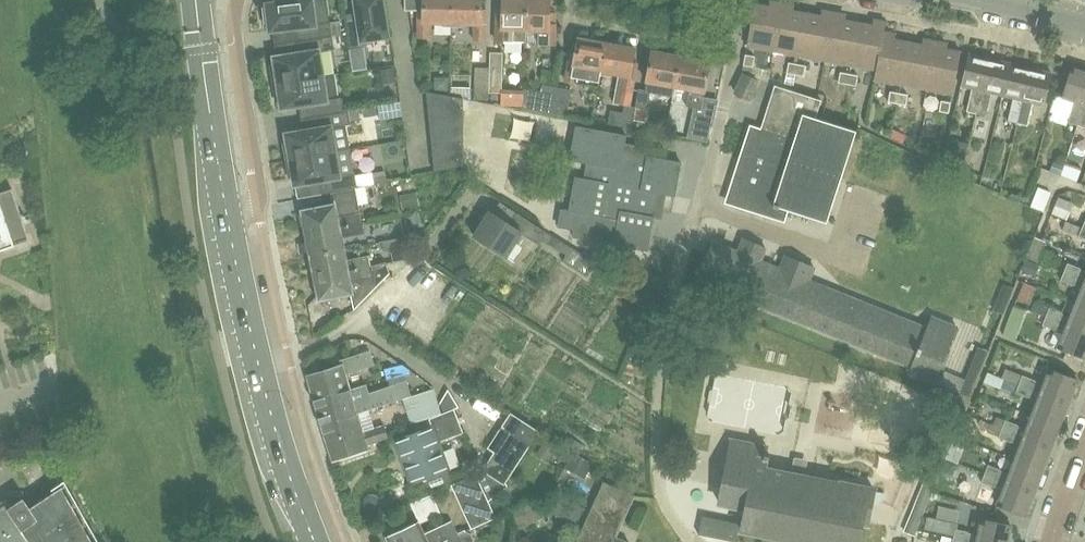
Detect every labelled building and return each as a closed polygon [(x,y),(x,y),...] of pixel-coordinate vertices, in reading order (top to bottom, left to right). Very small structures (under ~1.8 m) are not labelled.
[(333,36),(331,22),(315,24),(312,0),(303,0),(294,1),(294,0),(273,0),(274,3),(267,4),(268,7),(263,7),(265,24),(270,23),(270,30),(294,28),(296,41),(333,36)] [(363,40),(388,36),(382,0),(356,0),(359,20),(345,22),(349,49),(364,47),(363,40)] [(405,10),(419,10),(418,38),(429,38),(429,22),(452,22),(453,0),(405,0),(405,10)] [(452,22),(475,23),(475,39),(485,39),(486,9),(481,9),(482,0),(453,0),(452,22)] [(526,29),(527,0),(503,0),(503,10),(497,9),(497,41),(525,41),(525,33),(526,33),(526,29)] [(526,29),(539,30),(539,44),(554,44),(555,24),(550,24),(550,0),(527,0),(526,29)] [(773,50),(782,3),(772,1),(771,6),(755,3),(747,46),(773,50)] [(799,55),(807,13),(791,10),(792,5),(782,3),(773,50),(799,55)] [(825,60),(833,12),(824,10),(823,16),(807,13),(799,55),(825,60)] [(850,65),(858,22),(843,20),(844,14),(833,12),(825,60),(850,65)] [(876,69),(884,31),(886,22),(876,20),(874,25),(858,22),(850,65),(876,69)] [(332,22),(333,35),(343,34),(341,21),(332,22)] [(901,84),(908,42),(893,39),(894,33),(884,31),(876,69),(874,79),(901,84)] [(273,84),(323,76),(320,52),(335,49),(333,36),(296,41),(298,54),(275,57),(276,65),(271,65),(273,84)] [(599,86),(602,71),(607,43),(579,38),(576,51),(572,51),(566,81),(576,82),(599,86)] [(927,89),(936,41),(925,39),(924,45),(908,42),(901,84),(927,89)] [(944,48),(945,43),(936,41),(927,89),(953,94),(961,52),(944,48)] [(607,43),(602,71),(619,74),(614,103),(629,105),(637,62),(633,62),(635,48),(607,43)] [(673,96),(675,86),(680,55),(652,50),(645,90),(639,89),(636,105),(647,107),(650,92),(673,96)] [(976,113),(990,58),(968,53),(961,85),(972,87),(967,111),(976,113)] [(490,70),(489,93),(502,94),(504,54),(491,54),(490,70)] [(746,54),(744,65),(753,66),(755,56),(746,54)] [(717,100),(704,97),(710,61),(680,55),(675,86),(690,89),(687,106),(694,107),(689,138),(708,141),(717,100)] [(1003,95),(1010,63),(990,58),(976,113),(986,115),(991,92),(1003,95)] [(795,74),(797,64),(788,62),(786,72),(795,74)] [(1018,123),(1031,68),(1010,63),(1003,95),(1013,97),(1008,120),(1018,123)] [(797,64),(795,74),(804,76),(806,66),(797,64)] [(1084,99),(1084,70),(1072,66),(1063,97),(1074,101),(1068,121),(1077,124),(1084,99)] [(386,69),(380,70),(381,72),(383,84),(391,82),(396,82),(395,75),(394,68),(386,69)] [(762,68),(761,75),(769,77),(770,69),(762,68)] [(1033,102),(1044,105),(1052,73),(1031,68),(1018,123),(1027,125),(1033,102)] [(489,100),(489,93),(490,70),(477,69),(476,100),(489,100)] [(847,84),(849,73),(840,72),(838,82),(847,84)] [(849,73),(847,84),(856,86),(858,75),(849,73)] [(744,74),(735,92),(750,99),(758,81),(744,74)] [(308,118),(349,111),(349,110),(344,110),(342,97),(327,100),(323,76),(273,84),(276,102),(281,101),(282,108),(306,105),(308,118)] [(447,80),(435,79),(434,92),(447,92),(447,80)] [(745,156),(729,204),(784,221),(788,209),(826,221),(855,131),(815,119),(821,100),(775,85),(761,128),(750,125),(741,154),(745,156)] [(451,91),(450,96),(463,98),(466,98),(472,99),(472,88),(460,88),(451,87),(451,91)] [(550,114),(555,89),(544,87),(543,93),(524,90),(523,109),(550,114)] [(555,89),(550,114),(568,117),(573,92),(555,89)] [(463,111),(463,98),(450,96),(426,91),(429,112),(463,111)] [(888,102),(897,103),(899,93),(890,91),(888,102)] [(899,93),(897,103),(906,105),(908,95),(899,93)] [(953,103),(944,101),(942,111),(951,113),(953,103)] [(634,117),(645,120),(647,108),(636,106),(634,117)] [(351,149),(347,125),(351,124),(349,111),(308,118),(310,130),(287,134),(288,142),(283,143),(286,161),(335,152),(351,149)] [(464,125),(463,111),(429,112),(430,125),(464,125)] [(464,138),(464,125),(430,125),(431,139),(464,138)] [(569,210),(566,227),(575,228),(573,236),(614,244),(648,250),(654,216),(655,208),(647,207),(650,191),(665,194),(675,196),(681,162),(664,159),(666,151),(625,143),(626,135),(576,125),(570,159),(595,163),(592,179),(575,176),(570,207),(569,210)] [(464,138),(431,139),(433,152),(464,152),(464,138)] [(969,145),(949,140),(943,162),(963,168),(969,145)] [(335,152),(286,161),(289,179),(294,178),(295,185),(319,181),(321,195),(357,187),(355,175),(351,149),(335,152)] [(434,171),(464,165),(464,152),(433,152),(434,171)] [(1050,171),(1060,175),(1064,164),(1054,160),(1050,171)] [(373,172),(355,175),(357,187),(375,184),(373,172)] [(30,240),(13,188),(0,193),(0,251),(30,240)] [(1052,193),(1040,189),(1033,207),(1045,212),(1052,193)] [(417,192),(400,196),(403,212),(420,208),(417,192)] [(1059,197),(1053,213),(1068,219),(1074,203),(1059,197)] [(307,233),(362,222),(360,211),(337,216),(335,205),(303,211),(303,214),(300,215),(302,226),(306,225),(307,233)] [(516,212),(509,224),(489,211),(474,236),(507,257),(522,233),(539,244),(547,232),(516,212)] [(421,213),(410,215),(412,227),(423,225),(421,213)] [(1082,227),(1065,220),(1061,228),(1084,238),(1084,228),(1082,227)] [(311,255),(344,249),(341,238),(365,233),(362,222),(307,233),(309,241),(305,241),(308,253),(311,252),(311,255)] [(553,236),(547,244),(567,256),(572,248),(553,236)] [(1046,241),(1036,237),(1028,257),(1038,261),(1046,241)] [(785,255),(780,268),(761,260),(766,247),(743,238),(738,251),(713,241),(697,280),(912,365),(909,373),(934,383),(957,326),(932,316),(927,327),(809,280),(815,267),(785,255)] [(408,261),(404,239),(383,244),(385,252),(392,254),(393,263),(408,261)] [(582,254),(572,248),(567,256),(563,263),(587,278),(596,263),(582,254)] [(371,266),(369,255),(346,260),(344,249),(311,255),(312,258),(309,259),(311,270),(314,269),(316,277),(371,266)] [(1027,260),(1023,271),(1033,275),(1037,264),(1027,260)] [(1068,262),(1064,272),(1084,280),(1084,269),(1068,262)] [(390,273),(390,272),(386,263),(371,266),(316,277),(317,285),(314,285),(316,296),(319,296),(320,299),(351,293),(354,310),(390,273)] [(1063,273),(1060,281),(1081,289),(1075,303),(1084,306),(1084,280),(1064,272),(1063,273)] [(631,285),(625,295),(627,295),(639,303),(642,298),(645,294),(645,293),(643,292),(631,285)] [(1004,285),(993,312),(1002,315),(1013,289),(1004,285)] [(1075,303),(1070,316),(1062,312),(1050,307),(1046,316),(1084,332),(1084,306),(1075,303)] [(1046,316),(1043,324),(1055,329),(1063,332),(1058,347),(1084,358),(1084,332),(1046,316)] [(978,348),(960,393),(949,420),(959,424),(970,396),(988,352),(978,348)] [(314,400),(350,390),(345,374),(374,366),(370,352),(341,361),(342,365),(307,375),(314,400)] [(384,368),(387,378),(412,371),(401,363),(384,368)] [(1044,383),(1023,375),(1006,368),(1001,379),(1019,386),(1020,383),(1070,403),(1078,380),(1049,369),(1044,383)] [(1002,380),(990,375),(986,383),(998,388),(1002,380)] [(1061,425),(1070,403),(1020,383),(1019,386),(1016,392),(1037,400),(1032,414),(1061,425)] [(357,414),(375,409),(412,396),(408,384),(368,397),(365,386),(350,390),(314,400),(322,425),(357,414)] [(411,422),(440,412),(438,405),(434,394),(433,390),(423,393),(403,399),(411,422)] [(448,390),(438,405),(440,412),(440,413),(444,412),(451,409),(452,411),(460,409),(448,390)] [(449,469),(438,441),(460,433),(452,411),(451,409),(444,412),(440,413),(426,419),(429,427),(395,440),(412,483),(449,469)] [(482,470),(504,484),(539,431),(511,412),(488,447),(494,452),(482,470)] [(382,440),(387,434),(384,425),(363,432),(357,414),(322,425),(333,461),(368,449),(367,445),(382,440)] [(1052,448),(1061,425),(1032,414),(1026,427),(1006,419),(1002,428),(1052,448)] [(1044,470),(1052,448),(1002,428),(999,437),(1020,445),(1015,458),(1044,470)] [(584,445),(570,436),(565,445),(579,454),(584,445)] [(719,502),(746,508),(742,530),(779,538),(778,541),(858,541),(862,522),(868,523),(875,490),(839,483),(804,476),(806,464),(794,461),(791,474),(765,469),(767,460),(769,461),(770,454),(766,453),(767,445),(733,439),(730,450),(719,502)] [(558,449),(546,441),(536,456),(548,464),(558,449)] [(950,450),(947,458),(959,463),(962,455),(950,450)] [(591,464),(573,453),(566,465),(584,476),(591,464)] [(1035,493),(1044,470),(1015,458),(1009,473),(1000,470),(1001,469),(988,465),(985,473),(1035,493)] [(508,487),(504,484),(482,470),(476,473),(487,498),(508,487)] [(496,517),(487,498),(476,473),(452,484),(472,528),(496,517)] [(1026,515),(1035,493),(985,473),(982,482),(994,487),(994,486),(1003,489),(997,504),(1026,515)] [(629,541),(616,536),(635,495),(604,481),(576,541),(629,541)] [(64,488),(63,487),(31,508),(24,498),(0,514),(0,541),(94,541),(64,488)] [(915,505),(905,531),(915,535),(925,509),(930,496),(920,492),(915,505)] [(547,513),(530,502),(508,512),(516,528),(547,513)] [(958,529),(959,525),(925,518),(922,531),(954,538),(974,541),(1008,541),(1011,525),(981,518),(977,534),(969,532),(969,531),(958,529)] [(458,534),(452,522),(425,535),(418,522),(414,524),(410,523),(405,525),(405,529),(387,537),(389,541),(442,541),(458,534)] [(466,533),(465,531),(458,534),(442,541),(473,541),(474,540),(471,535),(466,533)]
